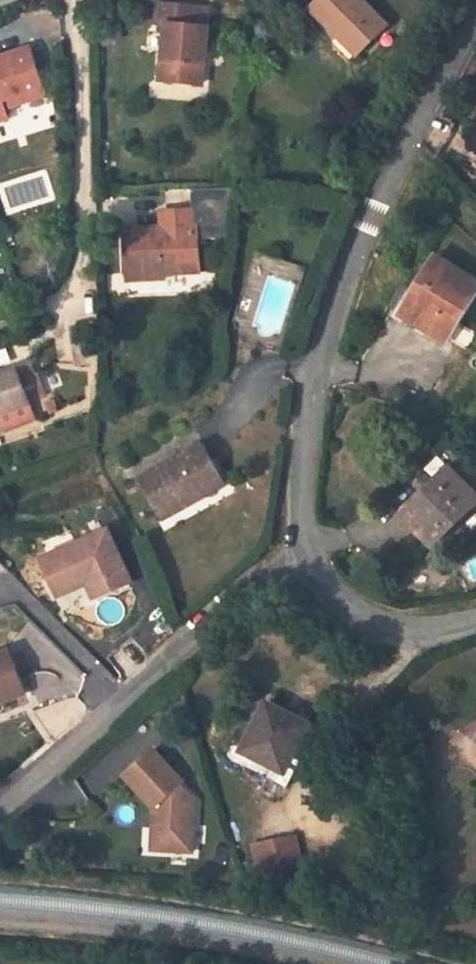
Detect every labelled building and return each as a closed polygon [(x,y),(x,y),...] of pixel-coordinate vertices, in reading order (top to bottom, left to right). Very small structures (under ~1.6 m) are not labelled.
[(350,0),(331,0),(309,20),(354,67),(387,37),(350,0)] [(128,19),(120,19),(119,31),(128,31),(128,19)] [(162,44),(170,45),(167,101),(204,103),(206,85),(213,85),(214,47),(204,47),(205,25),(163,21),(162,44)] [(12,131),(8,121),(5,112),(47,98),(34,60),(0,71),(0,135),(12,131)] [(50,107),(47,98),(5,112),(8,121),(50,107)] [(195,227),(164,228),(165,245),(128,248),(129,287),(166,285),(168,292),(205,290),(202,243),(196,244),(195,227)] [(402,330),(447,359),(475,312),(475,296),(438,272),(402,330)] [(166,285),(129,287),(130,301),(168,299),(168,292),(166,285)] [(94,338),(75,340),(79,367),(97,364),(94,338)] [(33,441),(19,385),(0,389),(0,449),(33,441)] [(230,499),(208,458),(145,493),(167,536),(230,499)] [(408,529),(433,555),(475,513),(475,510),(451,485),(408,529)] [(109,545),(41,575),(55,605),(77,595),(89,599),(96,614),(133,598),(109,545)] [(0,575),(0,589),(11,586),(0,575)] [(77,595),(55,605),(59,613),(81,603),(89,599),(77,595)] [(27,709),(12,667),(0,671),(0,719),(27,709)] [(286,779),(313,729),(271,708),(245,758),(286,779)] [(151,752),(122,779),(151,810),(150,830),(160,831),(158,853),(188,856),(192,803),(181,803),(172,792),(180,784),(151,752)] [(160,831),(150,830),(148,852),(158,853),(160,831)] [(301,867),(297,836),(265,841),(269,871),(301,867)]
